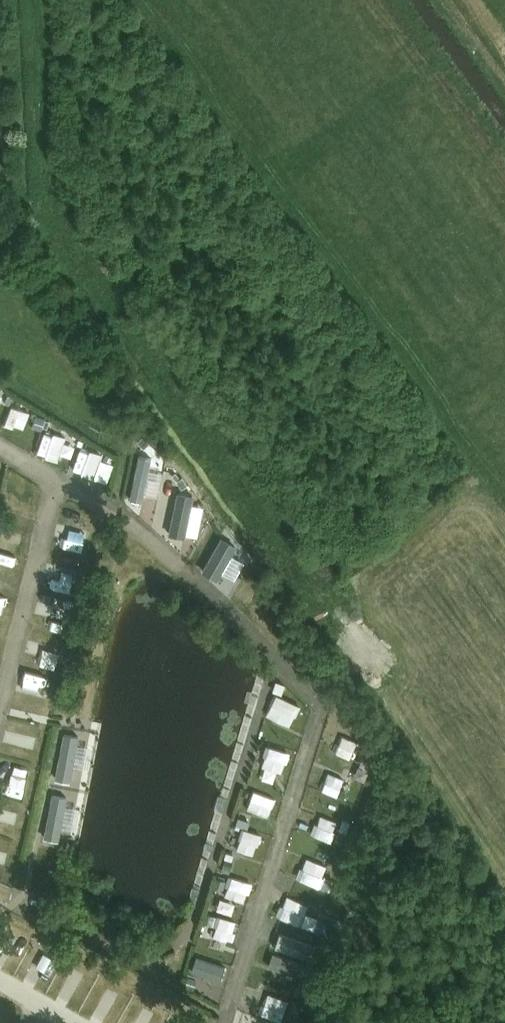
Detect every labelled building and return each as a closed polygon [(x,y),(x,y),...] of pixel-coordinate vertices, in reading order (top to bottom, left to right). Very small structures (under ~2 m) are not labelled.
[(51,431),(45,464),(56,466),(58,458),(71,460),(75,436),(51,431)] [(73,469),(94,475),(100,453),(79,447),(73,469)] [(156,501),(163,472),(152,470),(154,458),(139,455),(130,495),(156,501)] [(192,503),(194,496),(177,492),(168,533),(197,539),(205,506),(192,503)] [(77,587),(87,563),(67,555),(57,579),(77,587)] [(275,694),(265,715),(292,727),(301,706),(275,694)] [(11,742),(33,747),(36,732),(14,728),(11,742)] [(79,737),(63,735),(56,777),(72,779),(79,737)] [(269,750),(266,774),(286,776),(289,752),(269,750)] [(347,753),(342,765),(356,771),(361,759),(347,753)] [(342,799),(350,778),(327,769),(319,790),(342,799)] [(254,810),(271,816),(277,799),(261,793),(254,810)] [(66,799),(50,797),(43,839),(59,841),(66,799)] [(319,814),(312,834),(330,841),(338,821),(319,814)] [(339,821),(333,842),(345,845),(351,825),(339,821)] [(243,828),(236,849),(256,855),(263,834),(243,828)] [(8,869),(13,852),(0,849),(0,867),(8,869)] [(306,856),(297,878),(321,887),(329,865),(306,856)] [(225,898),(243,903),(249,882),(231,877),(225,898)] [(290,899),(283,917),(316,931),(321,919),(309,914),(311,908),(290,899)] [(209,916),(208,924),(216,925),(214,939),(236,941),(238,918),(209,916)] [(275,942),(295,950),(303,931),(282,923),(275,942)] [(268,970),(300,980),(305,964),(273,954),(268,970)] [(220,980),(224,963),(194,956),(191,973),(220,980)] [(121,1006),(131,991),(115,981),(105,996),(121,1006)] [(284,1021),(288,1002),(273,1000),(270,1019),(284,1021)] [(11,1017),(0,1012),(0,1022),(8,1022),(11,1017)]
